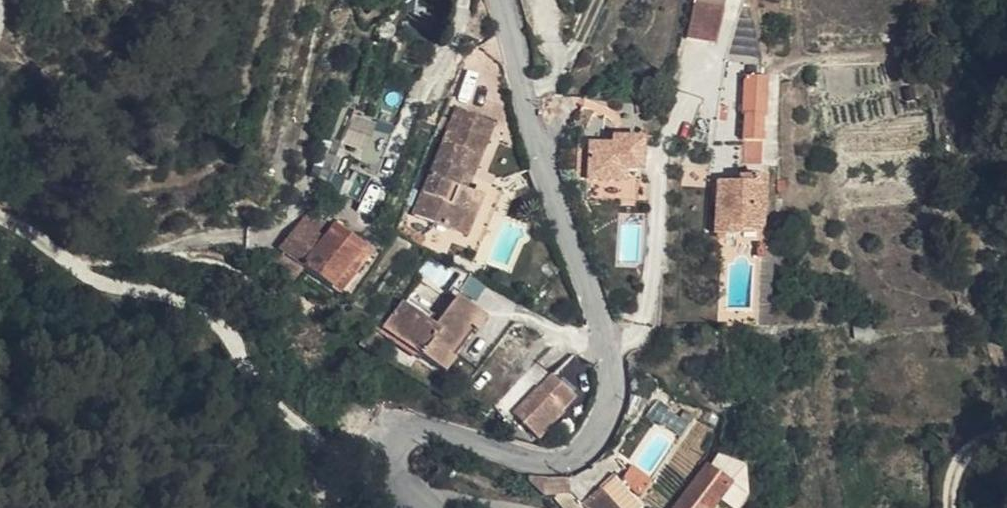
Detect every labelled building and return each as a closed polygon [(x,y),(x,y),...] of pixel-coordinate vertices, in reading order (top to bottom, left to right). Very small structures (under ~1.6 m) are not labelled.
[(684,13),(714,16),(717,0),(686,0),(684,13)] [(714,16),(684,13),(679,46),(710,50),(714,16)] [(763,82),(746,80),(737,119),(738,120),(738,144),(757,144),(758,121),(762,121),(763,82)] [(737,119),(746,80),(739,80),(737,119)] [(412,215),(454,233),(470,195),(465,192),(457,188),(461,180),(468,183),(493,128),(456,113),(412,215)] [(345,168),(371,180),(384,135),(360,126),(345,168)] [(582,191),(617,193),(618,181),(634,181),(635,139),(608,138),(607,145),(584,144),(582,191)] [(352,207),(364,182),(347,174),(334,198),(352,207)] [(465,192),(468,183),(461,180),(457,188),(465,192)] [(618,181),(617,193),(633,193),(634,181),(618,181)] [(476,197),(457,239),(477,248),(502,192),(482,182),(476,197)] [(758,234),(759,183),(735,183),(735,188),(717,188),(717,240),(733,240),(733,233),(758,234)] [(470,195),(454,233),(452,237),(457,239),(476,197),(470,195)] [(393,238),(417,252),(423,241),(397,229),(393,238)] [(289,249),(277,259),(311,285),(321,276),(331,264),(343,249),(334,242),(338,236),(329,230),(319,244),(302,232),(295,242),(289,249)] [(334,242),(343,249),(346,242),(338,236),(334,242)] [(321,276),(311,285),(325,296),(348,266),(355,271),(365,256),(346,242),(343,249),(331,264),(321,276)] [(750,266),(767,266),(767,251),(750,251),(750,266)] [(348,266),(325,296),(332,301),(355,271),(348,266)] [(749,315),(748,331),(767,333),(767,266),(750,266),(750,273),(749,315)] [(453,296),(466,279),(458,275),(446,291),(453,296)] [(376,336),(431,377),(474,320),(451,301),(432,326),(426,333),(420,328),(396,310),(376,336)] [(474,320),(431,377),(437,382),(449,367),(447,365),(466,340),(481,325),(474,320)] [(426,321),(420,328),(426,333),(432,326),(426,321)] [(369,334),(363,341),(379,355),(385,348),(369,334)] [(499,431),(508,424),(531,447),(557,420),(556,419),(569,405),(534,371),(487,418),(499,431)] [(711,458),(704,473),(726,488),(727,486),(743,496),(738,469),(711,458)] [(673,507),(711,507),(714,503),(720,507),(736,507),(744,497),(743,496),(727,486),(726,488),(704,473),(682,496),(673,507)] [(646,486),(628,474),(622,482),(627,495),(631,500),(646,486)] [(602,478),(572,507),(631,507),(602,478)] [(556,498),(543,499),(552,507),(566,507),(556,498)]
